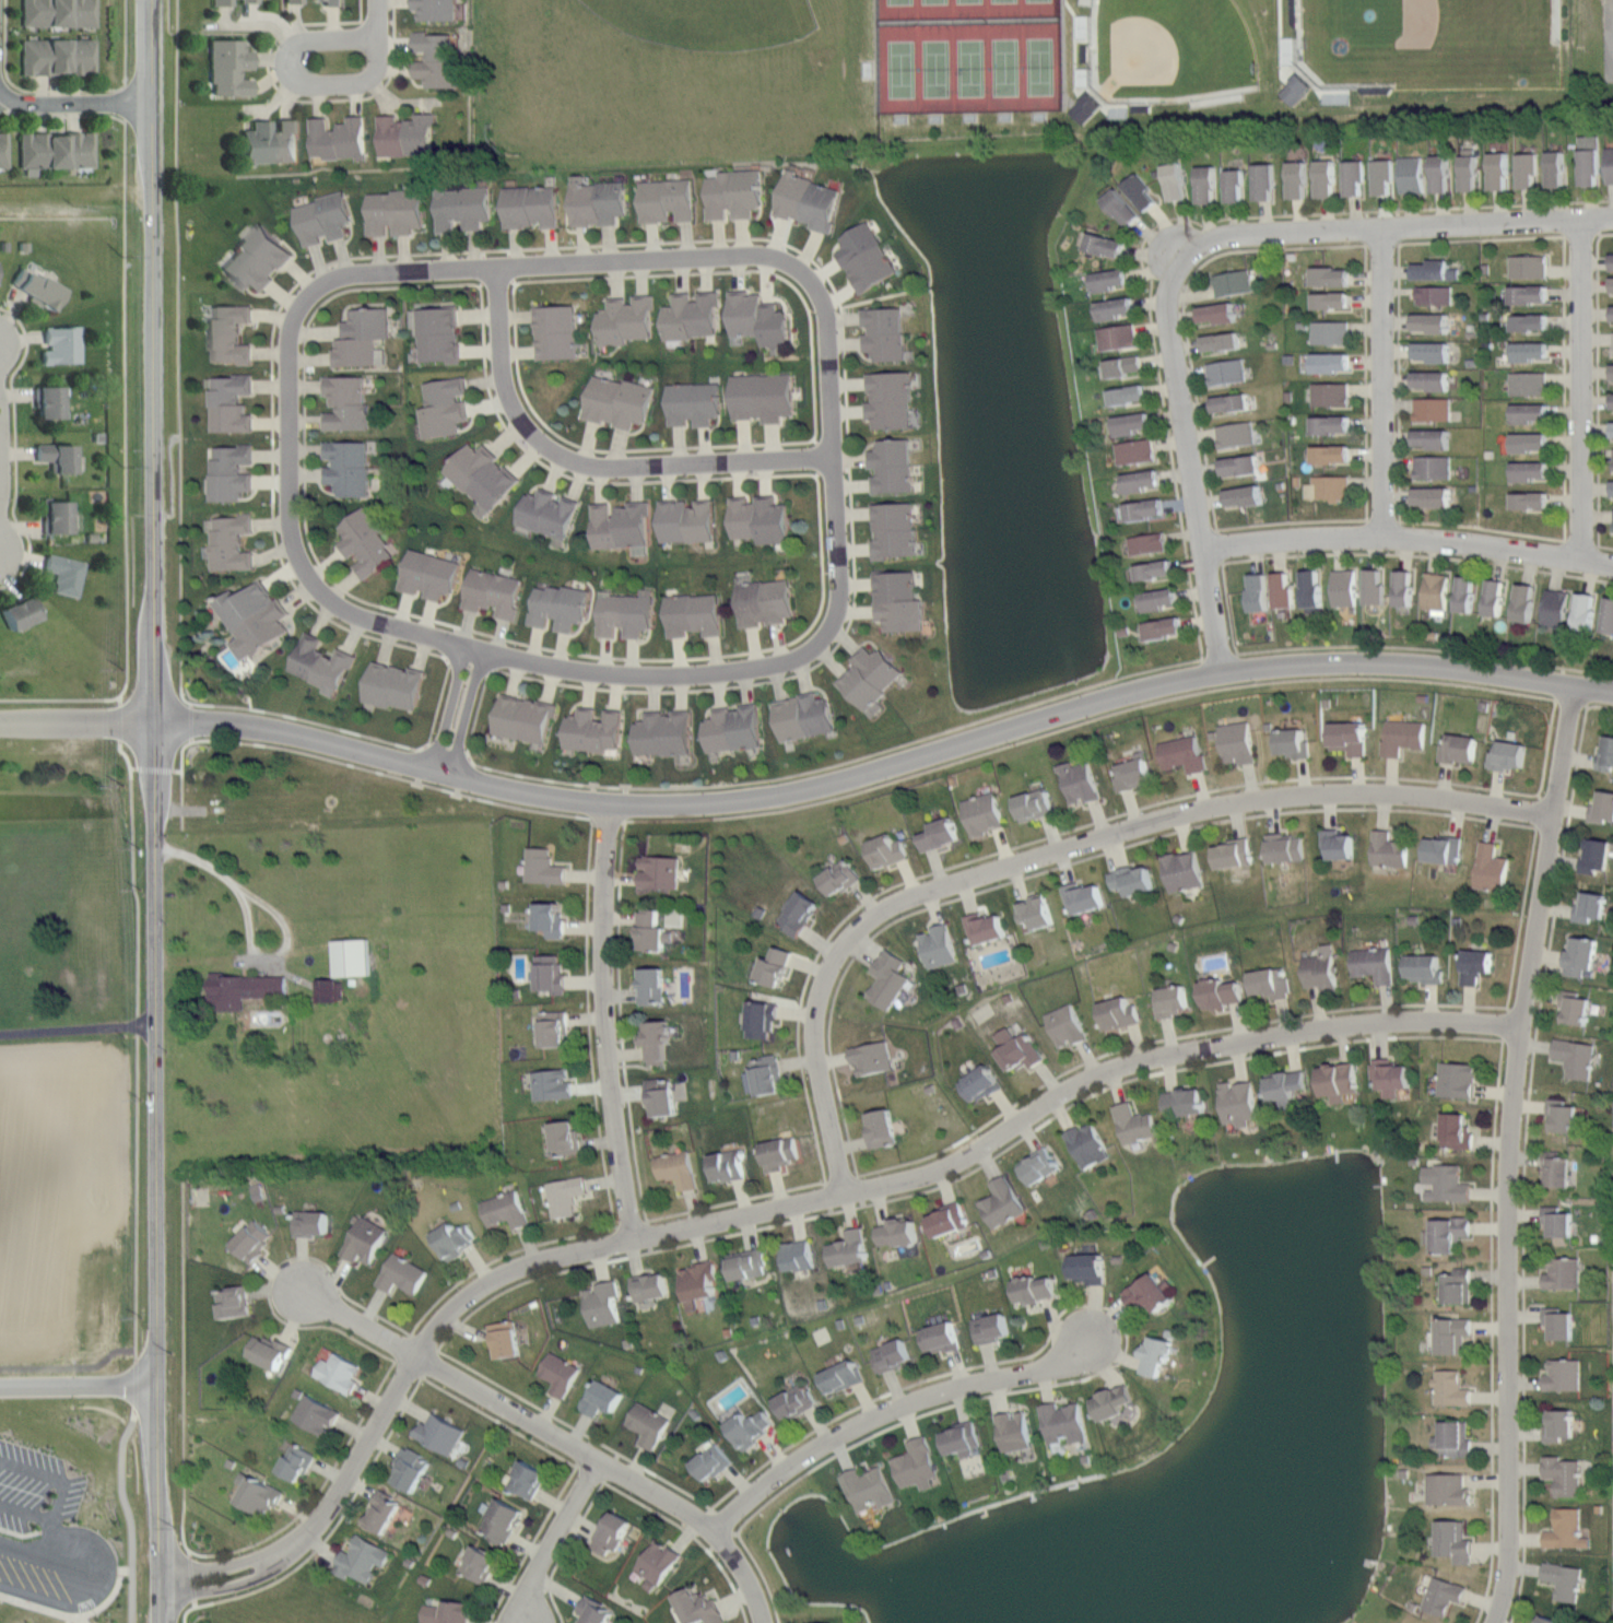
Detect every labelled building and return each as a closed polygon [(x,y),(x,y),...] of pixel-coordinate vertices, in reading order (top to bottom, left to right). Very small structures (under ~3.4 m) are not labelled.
[(95,26),(96,0),(22,0),(22,25),(95,26)] [(412,7),(419,7),(419,19),(457,19),(457,0),(412,0),(412,7)] [(426,87),(458,87),(458,32),(413,32),(413,50),(429,50),(429,59),(414,60),(414,78),(426,77),(426,87)] [(21,39),(22,74),(95,73),(95,38),(21,39)] [(214,94),(254,95),(254,78),(241,78),(241,68),(254,68),(254,50),(244,50),(244,39),(210,39),(210,83),(214,83),(214,94)] [(1294,106),(1316,85),(1302,71),(1281,92),(1294,106)] [(378,115),(378,155),(436,155),(435,113),(415,113),(415,120),(397,120),(397,115),(378,115)] [(310,118),(312,159),(368,156),(366,115),(347,115),(348,125),(328,126),(328,117),(310,118)] [(298,119),(278,119),(279,130),(272,130),(272,120),(252,120),(252,129),(244,129),(244,162),(299,162),(298,119)] [(20,132),(21,176),(36,175),(36,167),(94,167),(94,132),(20,132)] [(1599,147),(1599,135),(1579,135),(1580,166),(1579,166),(1580,186),(1603,185),(1603,183),(1612,183),(1612,147),(1599,147)] [(1547,187),(1569,186),(1568,151),(1546,151),(1547,187)] [(1513,188),(1512,152),(1488,153),(1489,189),(1513,188)] [(1541,187),(1540,153),(1517,153),(1518,188),(1541,187)] [(1454,191),(1453,155),(1431,156),(1432,192),(1454,191)] [(1482,190),(1482,155),(1460,156),(1461,191),(1482,190)] [(1426,192),(1425,156),(1398,156),(1399,193),(1426,192)] [(1373,160),(1374,194),(1396,193),(1395,159),(1373,160)] [(1315,160),(1316,198),(1339,197),(1338,160),(1315,160)] [(1345,195),(1368,194),(1366,160),(1343,161),(1345,195)] [(1286,162),(1288,198),(1311,197),(1310,161),(1286,162)] [(1190,199),(1187,162),(1163,164),(1166,201),(1190,199)] [(1278,199),(1277,163),(1253,164),(1254,199),(1278,199)] [(1197,203),(1221,202),(1220,166),(1196,166),(1197,203)] [(774,212),(813,224),(812,227),(832,233),(845,190),(796,175),(798,170),(788,167),(774,212)] [(705,219),(727,218),(726,209),(732,209),(732,218),(753,217),(753,207),(766,206),(764,169),(719,171),(720,177),(706,177),(707,206),(704,206),(705,219)] [(1226,202),(1248,201),(1247,169),(1225,169),(1226,202)] [(571,226),(618,224),(618,215),(630,215),(629,181),(584,183),(584,174),(570,175),(571,226)] [(1127,185),(1150,211),(1162,200),(1140,174),(1127,185)] [(674,221),(696,220),(694,178),(640,181),(642,222),(674,221)] [(558,227),(559,186),(504,186),(503,226),(541,227),(558,227)] [(437,231),(456,230),(455,219),(464,219),(464,229),(482,228),(482,220),(494,220),(492,187),(435,190),(437,231)] [(1146,214),(1119,187),(1107,199),(1134,226),(1146,214)] [(295,204),(306,245),(328,238),(329,241),(346,236),(343,224),(354,221),(346,191),(295,204)] [(366,234),(386,234),(386,225),(392,225),(392,234),(413,234),(413,228),(426,228),(425,191),(365,191),(366,234)] [(221,265),(246,291),(253,283),(262,291),(275,279),(272,275),(294,253),(262,220),(253,229),(247,222),(236,233),(245,242),(221,265)] [(839,251),(858,294),(898,277),(874,223),(841,237),(846,248),(839,251)] [(1089,248),(1126,259),(1131,242),(1094,231),(1089,248)] [(1547,255),(1510,256),(1511,278),(1548,277),(1547,255)] [(1430,259),(1430,264),(1413,264),(1412,278),(1460,279),(1460,268),(1451,268),(1452,259),(1430,259)] [(68,289),(21,265),(11,284),(31,295),(29,299),(56,313),(68,289)] [(1355,268),(1317,267),(1317,285),(1354,285),(1355,268)] [(1216,297),(1253,290),(1249,268),(1212,276),(1216,297)] [(1133,284),(1132,269),(1092,272),(1093,292),(1118,291),(1118,285),(1133,284)] [(1553,303),(1553,286),(1515,285),(1514,302),(1553,303)] [(1417,304),(1453,304),(1453,286),(1417,286),(1417,304)] [(728,334),(763,335),(762,346),(790,346),(791,312),(777,311),(777,302),(763,302),(763,294),(747,293),(747,290),(729,289),(728,334)] [(664,337),(719,337),(718,291),(698,291),(698,300),(690,300),(690,292),(673,293),(673,305),(664,305),(664,337)] [(1317,293),(1317,308),(1354,307),(1353,292),(1317,293)] [(607,298),(608,309),(600,310),(601,345),(628,344),(628,338),(654,338),(653,294),(629,295),(629,297),(607,298)] [(1138,313),(1137,299),(1097,301),(1097,321),(1123,320),(1122,313),(1138,313)] [(1202,305),(1203,323),(1239,321),(1238,303),(1202,305)] [(208,306),(209,350),(213,350),(213,362),(252,362),(252,344),(241,344),(241,322),(252,322),(252,305),(208,306)] [(534,306),(536,359),(577,358),(576,305),(534,306)] [(334,366),(385,365),(385,348),(376,348),(376,338),(390,338),(389,307),(351,309),(351,320),(342,320),(342,338),(333,338),(334,366)] [(411,328),(418,327),(419,362),(460,361),(458,307),(410,309),(411,328)] [(905,360),(903,307),(861,309),(862,326),(864,326),(865,351),(873,351),(873,361),(905,360)] [(1413,332),(1453,331),(1452,313),(1412,314),(1413,332)] [(1516,315),(1516,330),(1553,330),(1553,314),(1516,315)] [(1349,321),(1313,321),(1312,343),(1349,344),(1349,321)] [(1099,328),(1101,349),(1137,346),(1135,324),(1099,328)] [(81,362),(80,326),(46,327),(46,350),(42,350),(42,363),(81,362)] [(1242,332),(1204,336),(1206,352),(1243,348),(1242,332)] [(1413,342),(1413,358),(1433,359),(1433,362),(1453,363),(1453,343),(1413,342)] [(1513,343),(1513,361),(1537,361),(1537,357),(1553,357),(1553,342),(1513,343)] [(1354,371),(1354,352),(1311,353),(1311,372),(1354,371)] [(1142,372),(1140,355),(1109,359),(1112,377),(1142,372)] [(1207,364),(1211,386),(1247,380),(1243,357),(1207,364)] [(868,373),(869,401),(865,401),(866,419),(873,418),(873,429),(912,428),(910,371),(868,373)] [(1453,390),(1453,372),(1414,371),(1413,389),(1453,390)] [(1511,395),(1548,394),(1547,372),(1511,373),(1511,395)] [(657,388),(592,373),(582,417),(633,429),(635,420),(649,423),(657,388)] [(730,374),(730,418),(762,418),(762,422),(781,422),(781,415),(797,415),(796,374),(730,374)] [(252,431),(252,414),(244,414),(244,395),(252,394),(252,375),(209,376),(210,432),(252,431)] [(369,429),(369,403),(364,403),(364,376),(323,376),(323,395),(329,395),(329,409),(323,409),(323,429),(369,429)] [(424,439),(460,434),(459,421),(468,420),(465,397),(469,396),(466,376),(425,382),(428,407),(419,408),(424,439)] [(668,384),(668,423),(695,423),(695,425),(712,425),(712,414),(724,414),(723,383),(668,384)] [(1349,383),(1312,383),(1312,406),(1349,405),(1349,383)] [(65,385),(35,386),(36,418),(66,417),(65,385)] [(1151,401),(1149,385),(1113,388),(1114,405),(1151,401)] [(1215,414),(1254,409),(1252,392),(1213,397),(1215,414)] [(1451,398),(1414,398),(1414,420),(1451,420),(1451,398)] [(1512,404),(1511,422),(1553,422),(1553,405),(1512,404)] [(1139,428),(1154,428),(1153,413),(1112,415),(1113,434),(1139,433),(1139,428)] [(1354,415),(1317,416),(1318,433),(1355,433),(1354,415)] [(1219,447),(1255,444),(1253,421),(1217,424),(1219,447)] [(1453,448),(1454,430),(1414,429),(1414,447),(1453,448)] [(1554,451),(1554,433),(1511,434),(1512,452),(1554,451)] [(1155,460),(1152,437),(1116,443),(1119,466),(1155,460)] [(874,493),(913,492),(911,438),(877,440),(877,450),(867,450),(868,468),(873,468),(874,493)] [(369,495),(369,442),(324,442),(324,458),(332,458),(332,466),(323,466),(323,484),(335,484),(336,495),(369,495)] [(445,471),(490,514),(522,481),(484,444),(479,450),(472,443),(445,471)] [(78,444),(36,444),(36,460),(51,460),(51,472),(77,473),(78,444)] [(211,445),(211,501),(242,501),(242,490),(252,490),(252,472),(242,472),(242,464),(252,464),(252,445),(211,445)] [(1317,462),(1354,463),(1354,446),(1317,445),(1317,462)] [(1262,456),(1221,458),(1222,475),(1263,473),(1262,456)] [(1450,456),(1413,456),(1413,479),(1451,478),(1450,456)] [(1554,480),(1553,462),(1512,463),(1513,481),(1554,480)] [(1165,486),(1162,469),(1121,475),(1124,493),(1165,486)] [(1350,476),(1313,476),(1313,483),(1306,483),(1306,498),(1331,498),(1331,500),(1350,500),(1350,476)] [(1225,490),(1228,508),(1268,502),(1265,484),(1225,490)] [(1455,507),(1455,488),(1414,488),(1414,506),(1455,507)] [(580,501),(563,496),(538,489),(537,494),(526,491),(517,525),(569,539),(580,501)] [(1518,509),(1553,508),(1553,493),(1518,493),(1518,509)] [(793,542),(791,503),(776,504),(776,498),(748,499),(748,496),(731,497),(732,538),(760,537),(760,543),(793,542)] [(1130,520),(1169,516),(1167,498),(1129,502),(1130,520)] [(662,542),(717,541),(716,499),(696,500),(696,507),(689,507),(689,499),(661,500),(662,542)] [(74,532),(73,501),(45,502),(46,533),(74,532)] [(652,545),(649,501),(616,503),(617,515),(610,516),(609,502),(592,503),(595,548),(652,545)] [(873,504),(875,539),(872,540),(873,558),(917,556),(914,502),(873,504)] [(363,580),(397,555),(381,532),(384,529),(367,506),(339,527),(347,537),(337,544),(348,559),(356,553),(362,560),(353,566),(363,580)] [(211,571),(254,568),(253,551),(243,552),(242,533),(253,532),(252,514),(209,517),(211,545),(203,546),(204,558),(211,557),(211,571)] [(1129,536),(1130,554),(1168,552),(1167,534),(1129,536)] [(463,562),(409,548),(398,589),(420,595),(441,601),(444,590),(455,593),(463,562)] [(85,562),(48,554),(44,570),(56,573),(53,592),(78,597),(85,562)] [(1141,582),(1179,575),(1175,559),(1138,565),(1141,582)] [(524,579),(473,568),(463,608),(480,611),(481,606),(495,609),(493,616),(514,620),(524,579)] [(1365,604),(1387,604),(1386,569),(1364,569),(1365,604)] [(887,631),(925,630),(924,599),(916,600),(914,570),(874,572),(876,619),(886,619),(887,631)] [(1301,571),(1302,607),(1326,606),(1325,570),(1301,571)] [(1330,570),(1331,606),(1358,605),(1358,570),(1330,570)] [(1393,605),(1415,606),(1416,571),(1394,570),(1393,605)] [(1445,616),(1451,576),(1425,572),(1420,607),(1432,609),(1431,614),(1445,616)] [(1273,608),(1295,608),(1295,573),(1272,573),(1273,608)] [(1271,574),(1247,575),(1248,611),(1272,610),(1271,574)] [(1478,611),(1479,577),(1457,576),(1455,610),(1478,611)] [(740,627),(786,621),(786,617),(797,615),(793,577),(734,584),(740,627)] [(1504,616),(1510,582),(1488,578),(1482,612),(1504,616)] [(237,638),(229,644),(241,660),(251,653),(254,658),(291,632),(282,618),(288,614),(263,579),(238,596),(233,589),(213,603),(237,638)] [(593,593),(535,581),(527,624),(546,627),(548,616),(557,618),(555,629),(573,632),(576,619),(587,621),(593,593)] [(1513,620),(1537,621),(1539,585),(1515,584),(1513,620)] [(1182,607),(1181,589),(1146,591),(1147,609),(1182,607)] [(1542,625),(1569,626),(1571,590),(1543,589),(1542,625)] [(643,638),(643,627),(655,627),(656,596),(613,594),(613,590),(600,590),(598,636),(615,637),(615,627),(624,627),(624,637),(643,638)] [(1574,629),(1599,630),(1600,594),(1575,593),(1574,629)] [(724,635),(722,594),(667,596),(669,637),(687,636),(687,631),(704,630),(704,636),(724,635)] [(44,618),(34,595),(0,610),(10,633),(44,618)] [(1605,597),(1602,631),(1612,632),(1612,598),(1605,597)] [(1150,639),(1187,635),(1186,617),(1148,621),(1150,639)] [(354,655),(337,648),(334,656),(317,649),(321,638),(305,632),(289,671),(325,685),(322,692),(336,698),(354,655)] [(837,682),(872,718),(882,709),(875,701),(906,671),(881,646),(874,654),(865,645),(851,659),(856,663),(837,682)] [(418,711),(427,672),(374,660),(365,700),(418,711)] [(840,730),(833,697),(818,700),(817,692),(772,701),(780,741),(840,730)] [(549,743),(556,704),(502,694),(495,734),(549,743)] [(706,719),(708,751),(763,746),(760,704),(729,706),(711,708),(712,719),(706,719)] [(565,748),(606,752),(607,747),(620,748),(624,710),(605,708),(604,720),(595,719),(596,708),(578,706),(577,716),(569,715),(565,748)] [(636,754),(692,754),(693,711),(662,710),(645,710),(645,720),(637,720),(636,754)] [(1402,757),(1402,747),(1426,748),(1427,721),(1384,720),(1383,756),(1402,757)] [(1256,761),(1252,721),(1218,725),(1223,765),(1256,761)] [(1328,723),(1329,749),(1349,749),(1349,756),(1370,756),(1369,722),(1328,723)] [(1310,756),(1309,729),(1274,730),(1275,757),(1310,756)] [(1482,738),(1443,732),(1439,759),(1478,765),(1482,738)] [(1601,732),(1612,734),(1612,765),(1612,771),(1596,768),(1601,732)] [(1208,771),(1202,735),(1158,742),(1163,770),(1188,765),(1189,774),(1208,771)] [(1531,769),(1532,743),(1498,741),(1497,751),(1489,751),(1488,767),(1531,769)] [(1117,792),(1155,782),(1147,750),(1135,753),(1137,761),(1116,766),(1119,776),(1114,777),(1117,792)] [(1061,766),(1066,804),(1085,801),(1085,802),(1101,800),(1095,761),(1061,766)] [(1054,813),(1046,788),(1014,799),(1022,823),(1054,813)] [(1600,789),(1612,792),(1612,818),(1605,816),(1604,823),(1587,819),(1590,803),(1598,802),(1600,789)] [(961,802),(972,837),(1008,826),(996,791),(961,802)] [(929,825),(931,831),(917,836),(923,854),(964,839),(956,816),(929,825)] [(1371,865),(1410,866),(1411,841),(1391,840),(1391,830),(1372,829),(1371,865)] [(1359,835),(1341,835),(1341,830),(1321,830),(1321,847),(1327,847),(1327,858),(1359,859),(1359,835)] [(897,843),(892,833),(868,843),(880,870),(911,856),(903,839),(897,843)] [(1266,835),(1267,862),(1306,861),(1305,834),(1266,835)] [(1587,834),(1612,840),(1612,855),(1610,869),(1599,867),(1597,875),(1579,871),(1587,834)] [(1423,859),(1459,864),(1462,841),(1426,837),(1423,859)] [(1212,845),(1217,870),(1253,864),(1249,839),(1212,845)] [(1509,889),(1511,858),(1497,857),(1497,842),(1479,841),(1477,887),(1509,889)] [(553,848),(528,848),(527,883),(568,884),(569,865),(552,865),(553,848)] [(1161,859),(1170,893),(1207,884),(1198,850),(1161,859)] [(680,888),(682,857),(642,856),(642,869),(641,868),(640,887),(680,888)] [(823,877),(839,896),(862,877),(846,858),(823,877)] [(1153,867),(1135,871),(1134,866),(1107,873),(1111,890),(1124,887),(1127,898),(1159,890),(1153,867)] [(1110,908),(1105,885),(1083,889),(1081,883),(1064,886),(1070,916),(1110,908)] [(1579,887),(1573,919),(1590,922),(1591,916),(1604,918),(1609,893),(1579,887)] [(823,902),(801,888),(780,924),(801,937),(823,902)] [(1040,929),(1058,924),(1050,893),(1015,902),(1021,924),(1037,920),(1040,929)] [(546,938),(565,938),(566,904),(535,903),(534,930),(546,930),(546,938)] [(663,927),(663,911),(640,910),(638,950),(669,951),(669,940),(673,940),(673,927),(663,927)] [(965,916),(975,947),(1012,936),(1005,914),(985,920),(982,911),(965,916)] [(918,933),(928,969),(959,961),(950,925),(918,933)] [(1569,934),(1564,973),(1592,977),(1599,939),(1569,934)] [(334,976),(334,940),(370,940),(372,975),(334,976)] [(1302,958),(1306,987),(1323,985),(1324,993),(1341,990),(1335,943),(1320,945),(1322,955),(1302,958)] [(794,952),(776,945),(770,958),(766,957),(758,976),(784,987),(792,966),(789,965),(794,952)] [(906,960),(886,947),(871,971),(879,977),(867,996),(889,1010),(910,976),(900,970),(906,960)] [(1375,985),(1393,984),(1392,948),(1350,949),(1350,976),(1375,975),(1375,985)] [(1460,986),(1478,986),(1479,975),(1497,975),(1498,951),(1460,951),(1460,986)] [(538,993),(565,993),(564,954),(536,956),(538,993)] [(1444,955),(1402,956),(1402,982),(1445,981),(1444,955)] [(667,968),(638,969),(639,1005),(667,1005),(667,968)] [(1290,995),(1286,968),(1248,973),(1251,999),(1290,995)] [(210,971),(211,990),(208,990),(208,1009),(244,1008),(244,996),(287,995),(287,973),(226,974),(226,971),(210,971)] [(1247,1003),(1243,977),(1200,984),(1204,1010),(1247,1003)] [(317,1001),(316,979),(345,978),(345,1001),(317,1001)] [(1155,1016),(1192,1014),(1191,986),(1157,988),(1157,1001),(1155,1001),(1155,1016)] [(1563,988),(1561,1004),(1565,1007),(1563,1022),(1588,1026),(1591,998),(1579,996),(1579,990),(1563,988)] [(1139,1025),(1135,997),(1099,1002),(1103,1030),(1139,1025)] [(1089,1038),(1075,1002),(1045,1014),(1060,1050),(1089,1038)] [(771,1038),(772,1019),(779,1020),(780,1004),(748,1003),(747,1038),(771,1038)] [(542,1012),(543,1047),(570,1046),(569,1011),(542,1012)] [(650,1036),(647,1036),(648,1064),(671,1063),(670,1045),(674,1045),(673,1022),(650,1023),(650,1036)] [(997,1035),(1004,1049),(1000,1051),(1011,1072),(1029,1063),(1031,1068),(1044,1061),(1028,1032),(1016,1039),(1010,1028),(997,1035)] [(1554,1037),(1552,1058),(1565,1060),(1564,1066),(1567,1067),(1566,1077),(1592,1080),(1598,1043),(1554,1037)] [(861,1076),(894,1070),(888,1041),(850,1048),(853,1064),(858,1063),(861,1076)] [(757,1094),(783,1093),(781,1057),(755,1058),(757,1094)] [(1415,1089),(1415,1066),(1391,1066),(1391,1058),(1373,1058),(1373,1089),(1385,1089),(1385,1098),(1399,1098),(1399,1089),(1415,1089)] [(1333,1103),(1345,1102),(1344,1093),(1361,1091),(1358,1063),(1318,1067),(1320,1096),(1332,1095),(1333,1103)] [(1478,1098),(1479,1064),(1440,1063),(1439,1096),(1478,1098)] [(968,1105),(1003,1088),(992,1064),(957,1080),(968,1105)] [(576,1096),(573,1079),(571,1079),(570,1067),(530,1072),(534,1102),(576,1096)] [(1297,1091),(1310,1090),(1308,1072),(1266,1076),(1268,1103),(1298,1101),(1297,1091)] [(649,1080),(653,1118),(678,1115),(675,1078),(649,1080)] [(1225,1123),(1239,1122),(1239,1128),(1250,1127),(1249,1120),(1260,1119),(1256,1081),(1222,1084),(1225,1123)] [(1167,1091),(1168,1116),(1209,1114),(1208,1089),(1167,1091)] [(1549,1097),(1546,1114),(1550,1115),(1549,1120),(1553,1122),(1552,1132),(1577,1134),(1580,1105),(1566,1104),(1566,1099),(1549,1097)] [(1154,1111),(1136,1117),(1131,1101),(1113,1107),(1125,1146),(1161,1135),(1154,1111)] [(870,1150),(901,1143),(894,1109),(870,1114),(873,1124),(865,1126),(870,1150)] [(1472,1114),(1448,1113),(1447,1147),(1472,1148),(1472,1114)] [(1091,1119),(1063,1136),(1084,1171),(1112,1155),(1091,1119)] [(551,1124),(556,1157),(581,1154),(577,1121),(551,1124)] [(764,1173),(783,1171),(782,1164),(800,1161),(797,1138),(760,1143),(764,1173)] [(1019,1163),(1033,1187),(1062,1170),(1048,1146),(1019,1163)] [(660,1181),(677,1178),(679,1192),(698,1189),(691,1150),(656,1156),(660,1181)] [(710,1154),(714,1183),(746,1178),(742,1150),(710,1154)] [(1546,1184),(1569,1185),(1571,1157),(1549,1155),(1546,1184)] [(1426,1200),(1473,1202),(1473,1184),(1462,1184),(1463,1166),(1424,1165),(1423,1183),(1434,1183),(1434,1190),(1426,1190),(1426,1200)] [(990,1184),(996,1193),(978,1204),(994,1230),(1027,1209),(1006,1174),(990,1184)] [(552,1219),(577,1216),(574,1196),(588,1195),(586,1177),(547,1182),(552,1219)] [(489,1228),(509,1220),(513,1231),(530,1224),(515,1188),(478,1203),(489,1228)] [(926,1216),(935,1240),(969,1227),(960,1203),(926,1216)] [(1543,1206),(1543,1222),(1550,1222),(1550,1236),(1575,1235),(1574,1212),(1562,1212),(1562,1204),(1543,1206)] [(332,1236),(333,1212),(295,1210),(293,1234),(332,1236)] [(344,1256),(360,1261),(361,1257),(376,1263),(389,1228),(359,1217),(344,1256)] [(1461,1255),(1461,1237),(1473,1237),(1473,1219),(1437,1218),(1437,1254),(1461,1255)] [(274,1237),(255,1219),(233,1244),(252,1261),(274,1237)] [(923,1242),(920,1220),(907,1223),(907,1220),(874,1225),(878,1250),(923,1242)] [(466,1223),(458,1229),(453,1221),(431,1235),(448,1262),(479,1243),(466,1223)] [(871,1260),(862,1227),(844,1231),(847,1242),(828,1247),(833,1269),(871,1260)] [(816,1267),(812,1241),(781,1245),(785,1272),(816,1267)] [(767,1275),(763,1249),(730,1255),(735,1281),(767,1275)] [(429,1270),(391,1252),(376,1284),(392,1292),(395,1284),(418,1295),(429,1270)] [(1066,1278),(1087,1278),(1087,1284),(1107,1284),(1107,1255),(1065,1255),(1066,1278)] [(1543,1272),(1543,1287),(1581,1287),(1581,1258),(1550,1257),(1550,1272),(1543,1272)] [(687,1312),(697,1311),(695,1301),(721,1296),(714,1263),(679,1269),(687,1312)] [(1472,1269),(1444,1270),(1445,1304),(1473,1303),(1472,1269)] [(671,1297),(668,1273),(630,1278),(633,1302),(671,1297)] [(1161,1315),(1179,1301),(1159,1274),(1139,1289),(1135,1284),(1122,1293),(1138,1314),(1152,1303),(1161,1315)] [(1058,1297),(1056,1277),(1013,1279),(1015,1305),(1045,1303),(1045,1298),(1058,1297)] [(623,1321),(614,1281),(594,1286),(594,1289),(583,1291),(591,1328),(623,1321)] [(222,1320),(252,1316),(249,1289),(219,1292),(222,1320)] [(1543,1307),(1543,1324),(1550,1324),(1550,1338),(1575,1338),(1576,1310),(1563,1310),(1562,1307),(1543,1307)] [(1014,1338),(1011,1314),(972,1319),(975,1344),(1014,1338)] [(1441,1320),(1442,1356),(1466,1355),(1465,1335),(1474,1335),(1474,1319),(1441,1320)] [(489,1325),(493,1360),(522,1357),(518,1321),(489,1325)] [(962,1349),(958,1323),(919,1327),(923,1354),(962,1349)] [(245,1355),(282,1372),(292,1349),(255,1332),(245,1355)] [(1143,1374),(1164,1378),(1166,1363),(1174,1365),(1178,1341),(1149,1336),(1143,1374)] [(871,1350),(879,1374),(916,1362),(908,1338),(871,1350)] [(538,1373),(555,1382),(550,1391),(565,1399),(582,1369),(551,1351),(538,1373)] [(322,1358),(314,1377),(353,1394),(365,1366),(334,1353),(330,1362),(322,1358)] [(1544,1374),(1544,1390),(1582,1390),(1582,1357),(1549,1357),(1549,1374),(1544,1374)] [(829,1396),(865,1382),(857,1360),(821,1373),(829,1396)] [(1435,1405),(1473,1405),(1473,1388),(1464,1388),(1464,1371),(1436,1370),(1435,1405)] [(617,1414),(627,1393),(593,1378),(579,1408),(597,1416),(601,1407),(617,1414)] [(817,1408),(807,1385),(776,1399),(786,1421),(817,1408)] [(1137,1402),(1131,1385),(1099,1395),(1107,1421),(1128,1414),(1125,1406),(1137,1402)] [(328,1425),(336,1428),(343,1411),(304,1394),(293,1421),(324,1435),(328,1425)] [(654,1451),(671,1420),(637,1401),(625,1423),(642,1433),(637,1442),(654,1451)] [(1088,1442),(1084,1404),(1059,1407),(1059,1403),(1042,1405),(1047,1444),(1067,1442),(1068,1444),(1088,1442)] [(1034,1447),(1026,1409),(998,1415),(1005,1453),(1034,1447)] [(775,1432),(765,1410),(749,1417),(748,1415),(729,1424),(740,1448),(775,1432)] [(1544,1419),(1544,1442),(1563,1442),(1563,1437),(1575,1436),(1575,1410),(1551,1410),(1551,1419),(1544,1419)] [(451,1456),(466,1429),(433,1412),(427,1424),(421,1421),(413,1436),(451,1456)] [(972,1452),(971,1449),(981,1447),(976,1420),(951,1425),(953,1433),(942,1435),(947,1457),(972,1452)] [(1468,1422),(1444,1422),(1445,1435),(1437,1435),(1437,1456),(1472,1456),(1472,1439),(1468,1439),(1468,1422)] [(939,1476),(927,1436),(907,1442),(910,1454),(891,1459),(900,1489),(919,1483),(921,1491),(933,1487),(931,1479),(939,1476)] [(691,1465),(709,1484),(734,1461),(716,1442),(691,1465)] [(303,1483),(315,1453),(290,1443),(278,1473),(303,1483)] [(434,1463),(405,1446),(393,1467),(400,1471),(394,1481),(416,1494),(434,1463)] [(1542,1456),(1542,1477),(1555,1477),(1555,1498),(1581,1497),(1581,1460),(1561,1460),(1561,1456),(1542,1456)] [(549,1473),(522,1459),(508,1486),(535,1500),(549,1473)] [(842,1474),(856,1513),(879,1504),(880,1509),(896,1503),(883,1466),(861,1475),(858,1468),(842,1474)] [(282,1491),(241,1470),(236,1481),(243,1486),(235,1502),(267,1518),(282,1491)] [(1429,1505),(1472,1504),(1472,1489),(1465,1489),(1465,1474),(1428,1474),(1429,1505)] [(378,1505),(367,1525),(386,1536),(404,1505),(380,1491),(373,1502),(378,1505)] [(499,1497),(479,1532),(506,1547),(526,1511),(499,1497)] [(1544,1530),(1544,1546),(1592,1546),(1592,1536),(1581,1536),(1582,1508),(1556,1508),(1556,1530),(1544,1530)] [(607,1556),(612,1548),(618,1552),(636,1523),(613,1509),(591,1546),(607,1556)] [(1465,1522),(1442,1521),(1441,1557),(1454,1558),(1454,1565),(1473,1565),(1474,1541),(1465,1540),(1465,1522)] [(393,1553),(359,1533),(348,1552),(344,1549),(332,1569),(347,1578),(350,1573),(368,1584),(380,1565),(385,1568),(393,1553)] [(665,1587),(683,1553),(653,1537),(635,1571),(665,1587)] [(498,1553),(469,1545),(462,1574),(490,1582),(498,1553)] [(1542,1579),(1544,1561),(1585,1566),(1579,1602),(1555,1599),(1558,1581),(1542,1579)] [(1449,1617),(1454,1600),(1464,1603),(1468,1587),(1432,1577),(1423,1610),(1449,1617)] [(713,1592),(702,1597),(698,1587),(677,1595),(688,1622),(725,1622),(713,1592)] [(615,1610),(586,1597),(579,1612),(584,1614),(581,1622),(609,1622),(615,1610)] [(471,1604),(443,1600),(442,1607),(424,1605),(422,1622),(469,1622),(471,1604)] [(1566,1621),(1565,1622),(1538,1622),(1541,1612),(1566,1621)]
